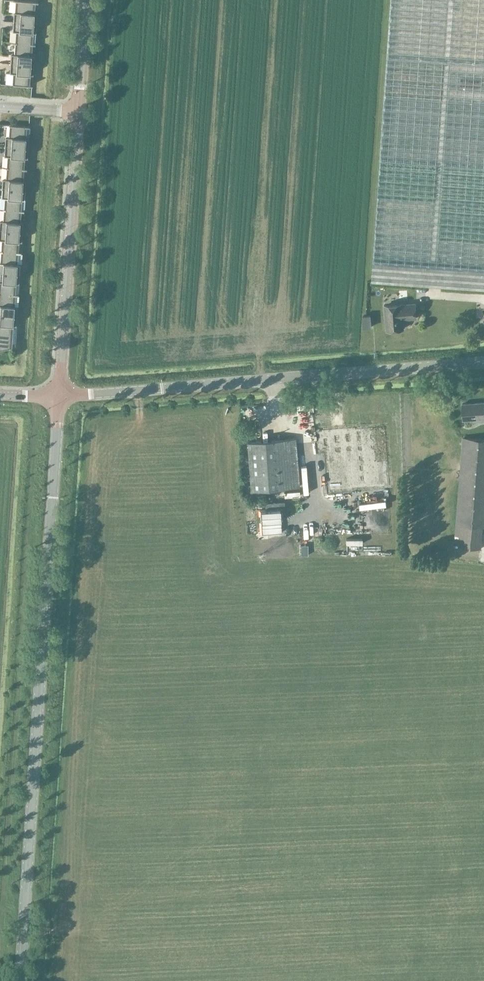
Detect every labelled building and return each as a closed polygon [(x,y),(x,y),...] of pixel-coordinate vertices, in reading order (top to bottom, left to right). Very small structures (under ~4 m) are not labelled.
[(37,22),(37,13),(38,2),(38,1),(31,1),(23,0),(15,0),(15,1),(17,1),(16,11),(14,11),(14,21),(37,22)] [(387,58),(371,280),(371,281),(372,281),(427,285),(483,289),(483,0),(391,0),(387,58)] [(14,42),(35,43),(36,32),(37,22),(14,21),(13,30),(17,31),(16,41),(14,41),(14,42)] [(11,53),(11,63),(34,64),(35,55),(34,55),(35,44),(35,43),(14,42),(14,43),(16,43),(16,53),(11,53)] [(33,74),(34,64),(11,63),(10,73),(14,73),(14,84),(13,84),(13,85),(33,86),(33,85),(32,85),(33,74)] [(6,136),(5,146),(28,147),(29,138),(25,137),(25,127),(30,127),(30,126),(11,125),(11,126),(10,136),(6,136)] [(5,146),(4,155),(9,156),(8,167),(6,166),(6,167),(27,169),(27,168),(23,168),(23,157),(28,157),(28,147),(5,146)] [(3,178),(2,188),(26,189),(26,179),(22,179),(23,169),(27,169),(6,167),(6,168),(8,168),(7,178),(3,178)] [(2,188),(1,197),(6,198),(5,208),(3,208),(3,209),(24,210),(20,209),(21,199),(25,199),(26,189),(2,188)] [(23,231),(23,221),(19,221),(20,211),(24,211),(24,210),(3,209),(3,210),(5,210),(4,220),(0,220),(0,230),(23,231)] [(3,240),(2,250),(0,250),(0,251),(21,252),(17,251),(18,241),(22,241),(23,231),(0,230),(0,239),(3,240)] [(20,273),(21,263),(16,263),(17,253),(21,253),(21,252),(0,251),(0,252),(2,252),(1,262),(0,262),(0,272),(20,273)] [(0,281),(0,283),(0,293),(19,294),(19,293),(14,293),(15,283),(19,283),(20,273),(0,272),(0,281)] [(17,315),(18,305),(13,305),(14,295),(19,295),(19,294),(0,293),(0,314),(17,315)] [(415,316),(414,302),(384,304),(386,329),(402,327),(401,317),(415,316)] [(10,347),(10,346),(12,331),(12,324),(17,325),(17,315),(0,314),(0,349),(10,347)] [(370,326),(369,315),(362,315),(363,327),(370,326)] [(463,404),(464,420),(472,419),(472,422),(481,421),(481,419),(483,418),(483,402),(463,404)] [(398,486),(393,423),(365,426),(365,424),(322,428),(324,450),(332,449),(335,491),(398,486)] [(295,437),(248,441),(251,490),(298,486),(295,437)] [(456,524),(483,527),(483,439),(463,438),(456,524)]
